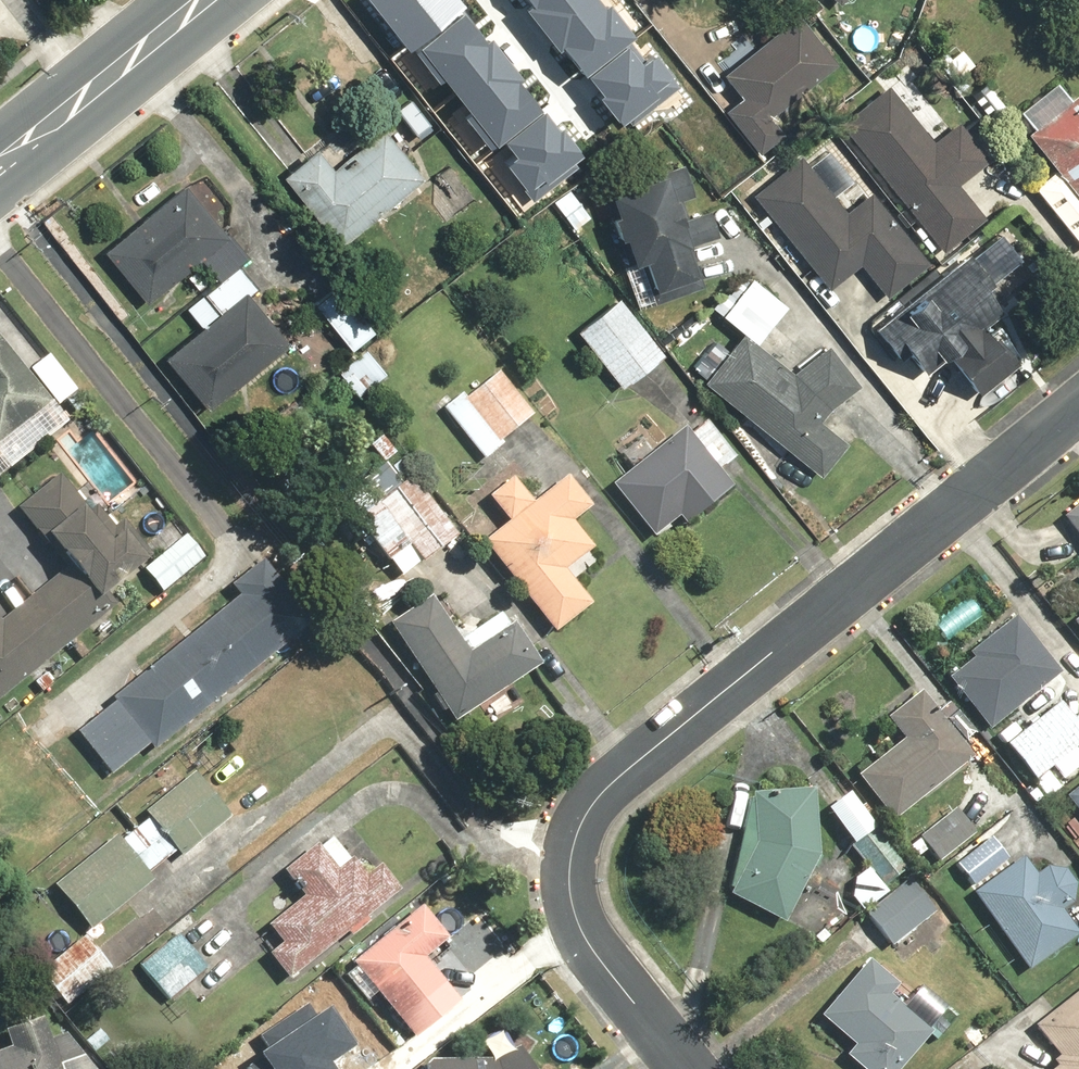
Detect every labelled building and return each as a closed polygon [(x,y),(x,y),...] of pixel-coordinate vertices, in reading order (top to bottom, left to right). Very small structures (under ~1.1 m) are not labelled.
[(410,49),(465,5),(461,0),(370,0),(410,49)] [(532,10),(528,12),(560,52),(563,50),(586,76),(635,37),(608,5),(603,8),(597,0),(524,0),(532,10)] [(799,13),(722,75),(740,98),(724,110),(755,150),(778,131),(768,119),(838,63),(799,13)] [(467,16),(419,54),(443,84),(447,81),(473,114),(468,118),(494,150),(544,111),(521,83),(524,80),(492,41),(489,43),(467,16)] [(683,88),(657,53),(645,63),(632,46),(587,81),(623,128),(634,121),(636,124),(683,88)] [(1005,109),(985,83),(967,97),(988,123),(1005,109)] [(934,140),(888,84),(837,126),(941,254),(986,217),(961,186),(989,163),(955,122),(934,140)] [(1051,168),(1031,184),(1078,243),(1078,96),(1077,94),(1068,101),(1054,84),(1018,113),(1031,129),(1024,135),(1051,168)] [(517,160),(504,169),(531,203),(578,168),(575,164),(586,157),(549,109),(504,143),(517,160)] [(336,175),(316,149),(279,177),(333,249),(425,181),(387,130),(346,160),(349,165),(336,175)] [(802,157),(801,157),(753,195),(828,291),(860,266),(884,298),(931,262),(874,190),(845,213),(802,157)] [(686,166),(606,188),(628,266),(641,262),(653,304),(701,290),(688,244),(716,237),(708,211),(680,219),(673,196),(693,191),(686,166)] [(245,263),(186,188),(101,255),(142,308),(184,275),(199,295),(181,309),(198,330),(163,358),(204,411),(288,345),(248,295),(255,289),(238,268),(245,263)] [(1018,303),(978,251),(875,329),(891,350),(901,342),(925,374),(947,357),(978,397),(1027,359),(997,319),(1018,303)] [(373,333),(337,287),(315,304),(351,351),(373,333)] [(622,295),(576,330),(620,389),(666,355),(622,295)] [(705,379),(816,474),(843,443),(821,425),(860,380),(820,346),(792,379),(741,336),(705,379)] [(0,340),(0,447),(52,405),(0,340)] [(388,374),(366,349),(336,374),(358,400),(388,374)] [(48,356),(30,370),(58,405),(76,391),(48,356)] [(492,359),(436,401),(481,459),(536,417),(492,359)] [(684,429),(611,486),(652,538),(677,518),(684,526),(731,489),(719,473),(737,460),(707,422),(689,436),(684,429)] [(17,509),(66,569),(1,621),(0,621),(0,699),(116,605),(107,594),(152,558),(122,521),(113,528),(96,507),(89,513),(59,476),(17,509)] [(411,476),(354,518),(387,562),(409,546),(422,564),(457,538),(411,476)] [(508,523),(482,543),(554,634),(591,605),(564,571),(592,549),(571,522),(591,507),(567,477),(532,504),(513,479),(488,498),(508,523)] [(1061,519),(1078,540),(1078,504),(1061,519)] [(185,536),(144,570),(163,593),(204,558),(185,536)] [(238,597),(111,700),(114,703),(76,733),(111,775),(148,745),(153,751),(312,622),(262,561),(230,587),(238,597)] [(431,597),(389,625),(454,723),(541,665),(513,624),(468,654),(431,597)] [(974,660),(948,680),(987,730),(1057,675),(1032,644),(1037,640),(1018,616),(969,654),(974,660)] [(902,741),(858,777),(895,821),(972,756),(919,693),(886,721),(902,741)] [(1060,703),(1006,747),(1034,782),(1078,745),(1078,727),(1060,703)] [(144,813),(150,820),(121,842),(116,836),(54,886),(91,931),(153,881),(148,875),(176,852),(181,858),(230,818),(194,773),(144,813)] [(826,810),(852,845),(885,886),(907,867),(869,822),(875,818),(865,804),(858,809),(847,794),(843,797),(833,782),(821,791),(831,806),(826,810)] [(1065,796),(1078,814),(1078,785),(1065,796)] [(752,795),(755,844),(729,897),(784,924),(818,856),(814,790),(752,795)] [(921,838),(908,848),(917,859),(929,850),(938,861),(973,833),(954,809),(919,837),(921,838)] [(993,836),(954,863),(971,887),(1009,861),(993,836)] [(268,956),(288,981),(399,890),(379,866),(366,877),(351,859),(348,861),(331,840),(319,849),(316,845),(282,873),(303,898),(267,927),(282,945),(268,956)] [(1024,860),(972,894),(1028,970),(1078,933),(1059,907),(1068,901),(1068,899),(1069,898),(1070,896),(1071,895),(1071,893),(1071,892),(1072,890),(1072,888),(1072,886),(1071,885),(1071,883),(1071,882),(1070,880),(1069,878),(1069,877),(1068,876),(1067,874),(1066,873),(1064,872),(1063,871),(1062,870),(1060,869),(1059,868),(1057,868),(1055,867),(1054,867),(1052,867),(1050,867),(1049,867),(1047,867),(1045,867),(1044,868),(1042,868),(1041,869),(1039,870),(1034,875),(1024,860)] [(933,913),(908,880),(865,914),(890,946),(933,913)] [(421,908),(352,964),(416,1042),(462,1004),(423,958),(446,939),(421,908)] [(140,967),(168,1000),(207,969),(178,935),(140,967)] [(40,974),(66,1006),(110,971),(84,938),(40,974)] [(819,1018),(854,1046),(845,1057),(859,1068),(900,1068),(932,1032),(889,996),(898,986),(868,961),(819,1018)] [(1034,1027),(1063,1063),(1056,1068),(1078,1068),(1078,992),(1034,1027)] [(251,1042),(273,1068),(298,1068),(317,1053),(285,1014),(251,1042)] [(42,1019),(5,1032),(11,1048),(0,1051),(0,1068),(93,1068),(64,1034),(50,1039),(42,1019)] [(517,1048),(496,1061),(426,1061),(426,1068),(529,1068),(517,1048)]
